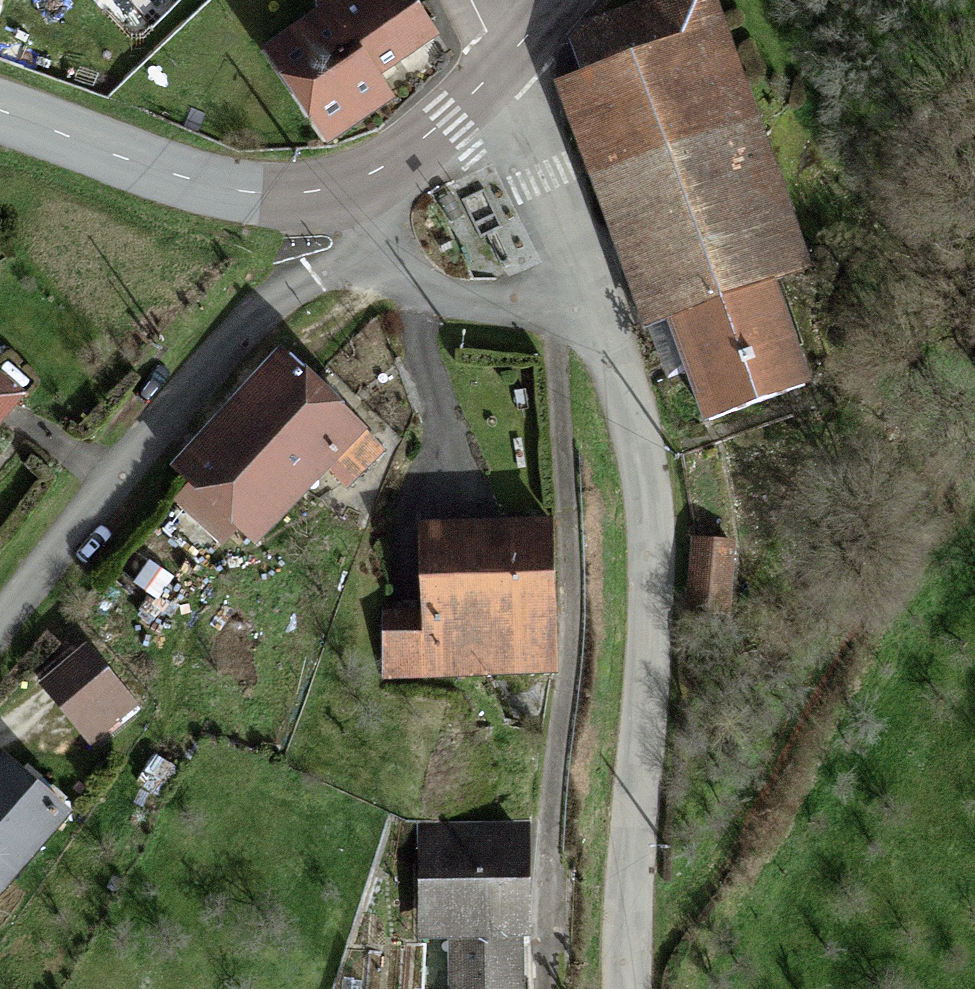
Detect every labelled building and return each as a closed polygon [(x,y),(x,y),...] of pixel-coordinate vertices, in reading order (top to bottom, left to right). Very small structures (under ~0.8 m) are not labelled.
[(327,139),(390,96),(375,74),(433,34),(411,0),(318,0),(326,11),(268,51),(327,139)] [(712,28),(703,0),(660,0),(651,3),(665,44),(712,28)] [(709,419),(801,385),(764,283),(799,271),(712,28),(665,44),(651,3),(579,29),(572,38),(585,74),(606,133),(618,165),(637,219),(652,263),(629,272),(647,322),(670,313),(709,419)] [(585,74),(562,83),(583,142),(606,133),(585,74)] [(613,226),(637,219),(618,165),(594,175),(613,226)] [(464,223),(443,189),(430,196),(451,231),(464,223)] [(177,467),(255,539),(336,455),(355,473),(380,448),(284,352),(177,467)] [(19,393),(0,378),(0,417),(19,393)] [(384,613),(386,673),(554,668),(556,624),(552,523),(507,525),(508,545),(473,546),(473,527),(420,529),(423,614),(384,613)] [(507,525),(473,527),(473,546),(508,545),(507,525)] [(691,591),(726,594),(730,543),(696,540),(691,591)] [(164,604),(179,578),(146,559),(131,585),(164,604)] [(724,613),(726,594),(691,591),(688,609),(724,613)] [(126,689),(87,644),(41,683),(80,728),(126,689)] [(126,689),(80,728),(92,743),(138,703),(126,689)] [(65,810),(3,755),(0,759),(0,885),(65,810)] [(517,829),(431,830),(432,930),(454,930),(455,988),(518,988),(517,829)]
